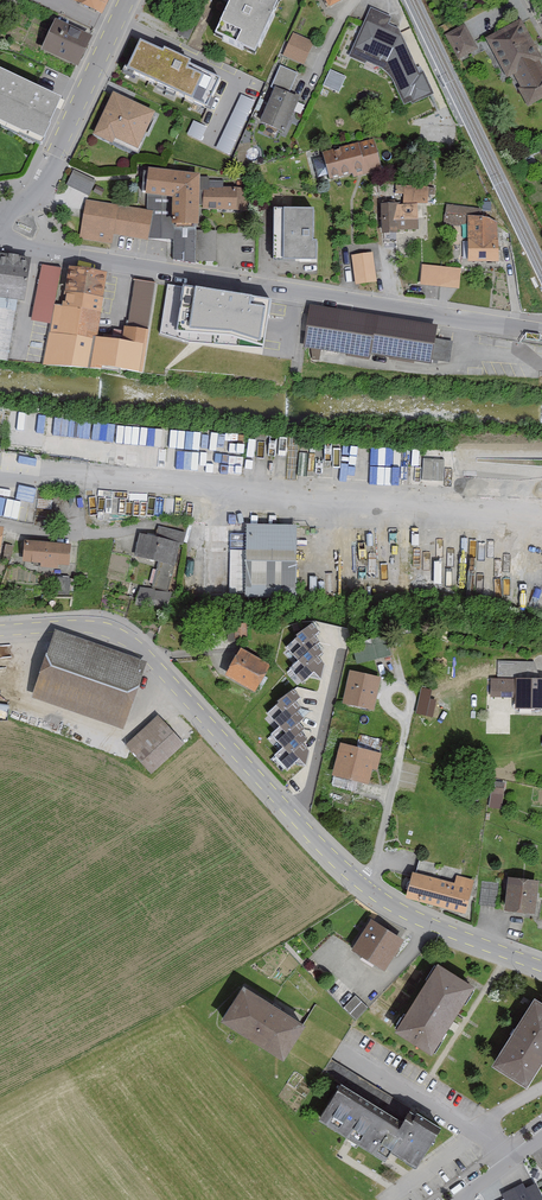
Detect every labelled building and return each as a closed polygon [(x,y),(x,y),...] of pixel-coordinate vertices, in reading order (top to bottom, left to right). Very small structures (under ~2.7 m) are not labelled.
[(74,1),(103,15),(110,0),(75,0),(74,1)] [(216,32),(254,49),(276,0),(231,0),(216,32)] [(329,10),(350,0),(324,0),(329,10)] [(418,78),(398,33),(388,27),(391,22),(369,12),(348,60),(363,67),(365,64),(381,71),(391,80),(404,109),(432,96),(422,76),(418,78)] [(528,109),(541,102),(541,69),(541,66),(541,56),(537,47),(534,48),(520,23),(485,42),(507,82),(513,78),(520,90),(518,91),(528,109)] [(91,41),(56,25),(42,54),(77,70),(91,41)] [(478,54),(465,28),(445,38),(458,64),(478,54)] [(312,45),(294,36),(284,57),(302,66),(312,45)] [(136,43),(121,77),(195,114),(210,80),(136,43)] [(297,77),(279,70),(271,89),(275,91),(260,126),(284,136),(299,102),(288,97),(297,77)] [(0,71),(0,119),(41,138),(59,98),(0,71)] [(233,153),(256,98),(241,91),(217,146),(233,153)] [(137,153),(156,117),(113,95),(92,138),(111,147),(114,141),(137,153)] [(194,118),(188,132),(201,138),(207,124),(194,118)] [(381,173),(372,141),(323,155),(331,183),(351,177),(352,181),(381,173)] [(68,184),(91,193),(97,177),(74,168),(68,184)] [(173,241),(172,262),(195,264),(195,262),(215,262),(216,233),(195,232),(195,226),(198,226),(199,176),(148,170),(145,197),(147,198),(147,213),(85,202),(79,241),(111,247),(113,237),(147,243),(148,240),(173,241)] [(207,188),(204,188),(202,212),(246,214),(247,191),(222,189),(222,183),(208,182),(207,188)] [(403,207),(416,206),(427,206),(429,190),(396,187),(396,197),(403,197),(403,207)] [(403,207),(381,207),(382,236),(398,236),(398,233),(417,233),(416,206),(403,207)] [(497,225),(481,219),(481,211),(445,208),(443,230),(467,233),(468,263),(498,263),(497,225)] [(313,212),(274,211),(273,263),(315,264),(316,245),(313,245),(313,212)] [(30,261),(0,257),(0,360),(7,361),(15,303),(24,304),(30,261)] [(375,284),(372,257),(351,259),(354,287),(375,284)] [(422,285),(463,286),(464,264),(423,263),(422,285)] [(106,275),(68,270),(63,307),(55,306),(60,271),(40,268),(32,324),(50,327),(44,366),(101,370),(101,364),(142,374),(154,284),(134,281),(123,343),(97,338),(106,275)] [(159,333),(266,350),(273,301),(167,284),(159,333)] [(435,328),(311,308),(305,345),(371,356),(372,353),(429,363),(435,328)] [(447,338),(444,348),(453,350),(456,340),(447,338)] [(192,430),(35,413),(34,430),(84,435),(83,437),(197,449),(199,431),(192,430)] [(38,502),(0,495),(0,513),(34,520),(38,502)] [(296,528),(202,525),(201,598),(295,601),(296,528)] [(185,536),(157,529),(155,539),(140,535),(135,558),(158,563),(153,588),(170,591),(180,547),(182,547),(185,536)] [(69,546),(23,543),(22,564),(40,565),(40,569),(56,570),(57,567),(68,567),(69,546)] [(165,612),(168,595),(137,590),(134,607),(165,612)] [(319,632),(312,625),(297,636),(298,637),(287,648),(299,661),(291,669),(303,682),(314,671),(320,677),(323,664),(317,658),(322,653),(315,646),(319,642),(313,637),(319,632)] [(246,626),(235,626),(235,640),(245,641),(246,626)] [(144,670),(52,639),(31,698),(122,731),(144,670)] [(272,668),(240,652),(226,679),(257,695),(272,668)] [(379,679),(350,672),(343,704),(372,711),(379,679)] [(491,681),(491,699),(515,698),(516,711),(541,710),(541,680),(491,681)] [(300,698),(293,691),(291,689),(278,702),(279,704),(268,714),(280,727),(272,735),(284,748),(276,755),(288,768),(299,758),(305,764),(308,751),(302,744),(307,740),(300,733),(304,729),(298,723),(303,719),(297,712),(301,708),(295,702),(300,698)] [(429,694),(421,692),(417,714),(425,715),(429,694)] [(183,747),(157,717),(124,747),(150,776),(183,747)] [(382,756),(340,745),(331,778),(367,788),(371,773),(377,774),(382,756)] [(502,784),(492,784),(490,807),(501,808),(502,784)] [(473,882),(456,877),(454,886),(414,875),(408,900),(464,915),(473,882)] [(539,882),(510,880),(507,911),(536,914),(539,882)] [(404,945),(368,923),(349,953),(386,975),(404,945)] [(475,989),(438,967),(396,1036),(433,1058),(475,989)] [(304,1027),(243,989),(221,1024),(282,1062),(304,1027)] [(367,1011),(355,998),(343,1010),(355,1023),(367,1011)] [(535,1001),(492,1070),(526,1091),(541,1066),(541,1006),(535,1001)] [(403,1127),(339,1088),(318,1123),(385,1164),(392,1153),(418,1168),(441,1131),(417,1117),(413,1123),(407,1119),(403,1127)] [(522,1185),(502,1195),(504,1199),(541,1199),(536,1185),(525,1190),(522,1185)]
